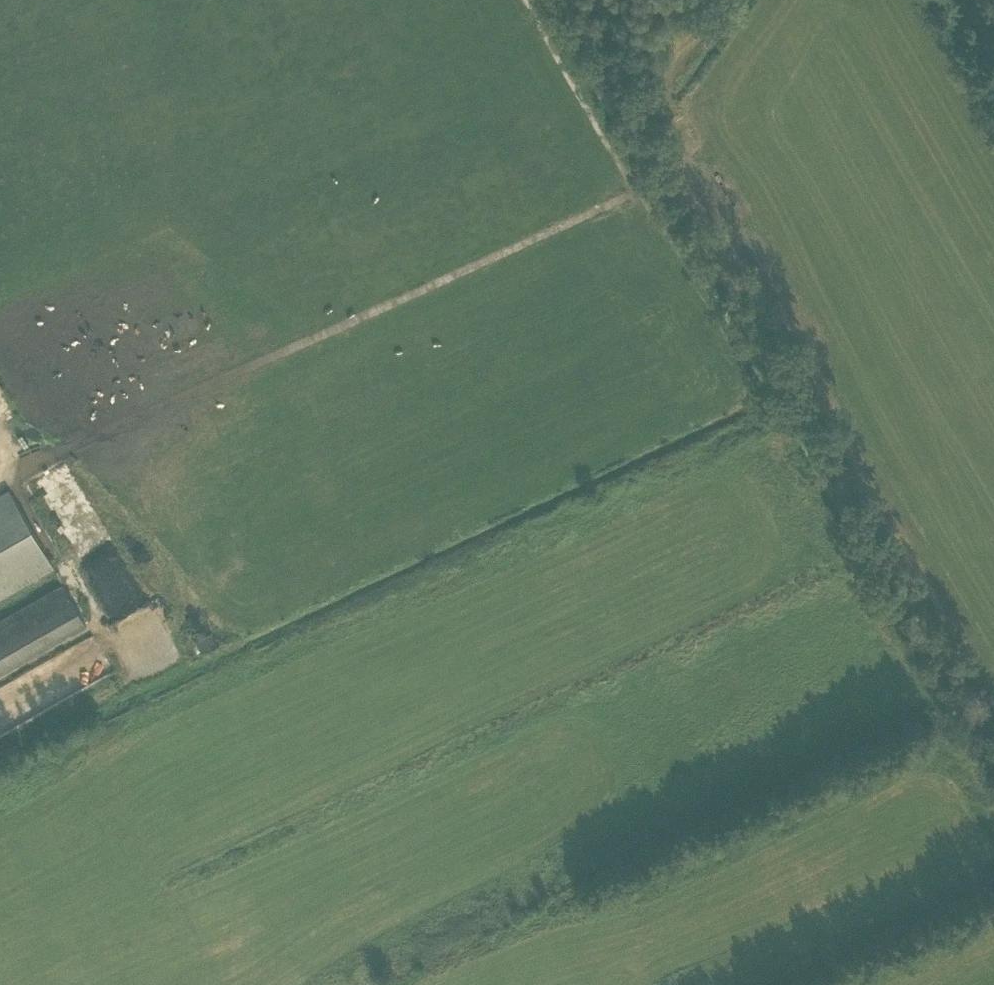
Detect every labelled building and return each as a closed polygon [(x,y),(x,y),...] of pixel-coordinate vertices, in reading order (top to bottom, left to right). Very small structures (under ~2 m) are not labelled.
[(53,567),(8,489),(0,494),(0,598),(53,567)] [(84,623),(62,584),(0,619),(0,671),(84,623)]
